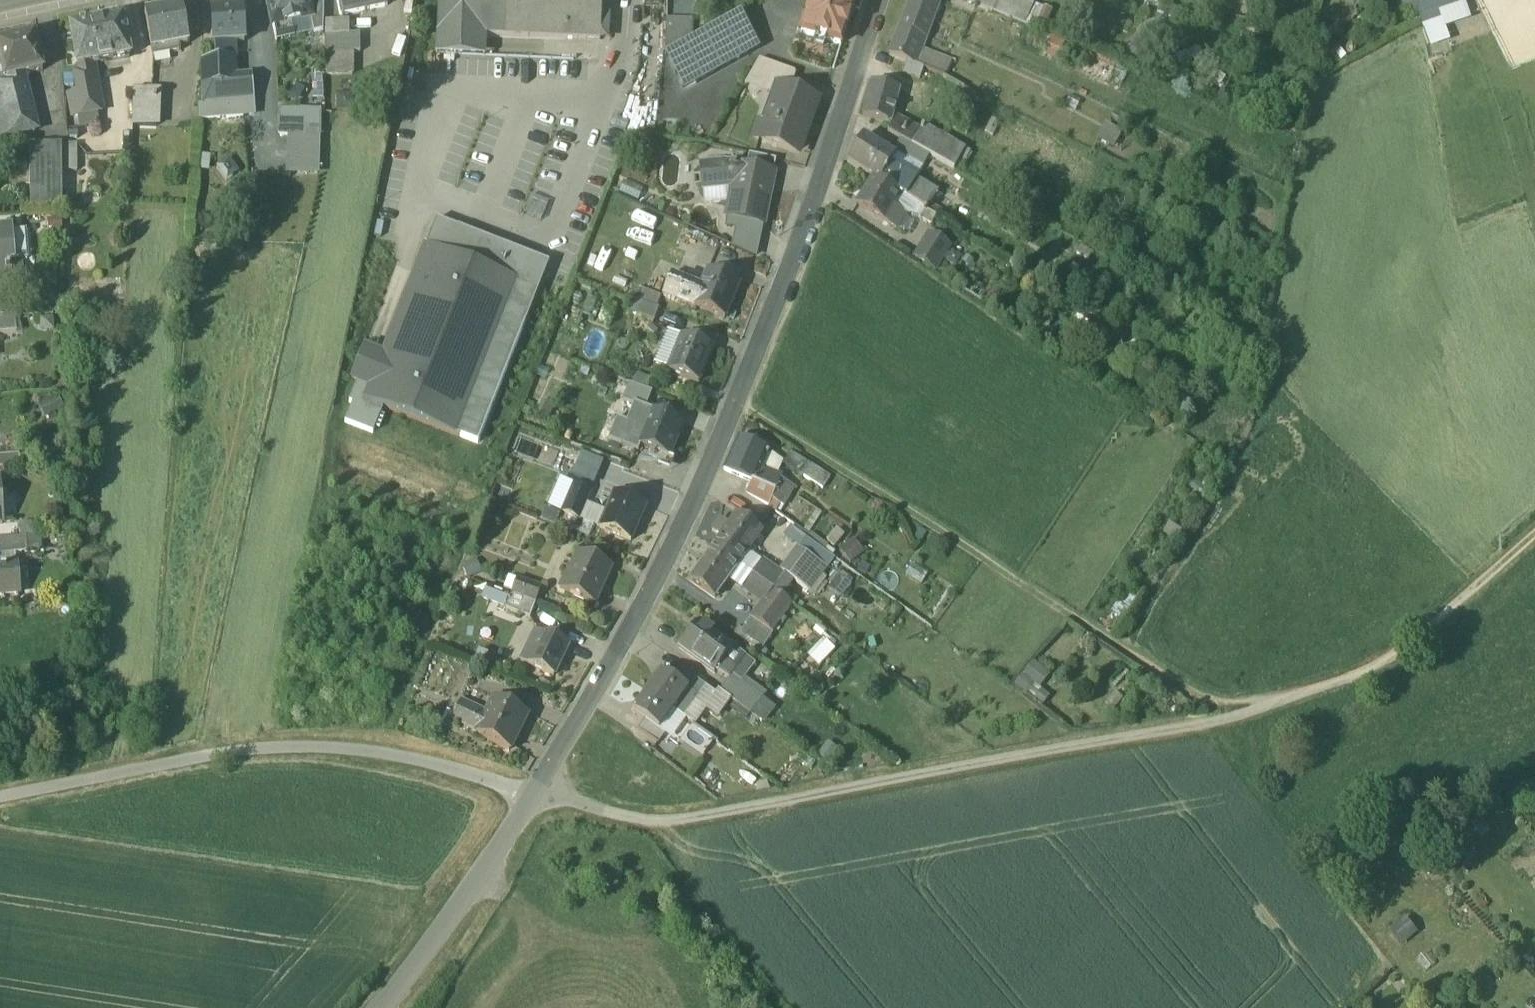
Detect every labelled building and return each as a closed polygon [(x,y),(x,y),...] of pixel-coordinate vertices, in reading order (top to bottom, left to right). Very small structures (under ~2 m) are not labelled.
[(273,25),(291,21),(310,17),(312,17),(308,0),(267,0),(273,25)] [(314,33),(323,31),(324,0),(308,0),(312,17),(310,17),(314,33)] [(340,15),(386,6),(384,0),(337,0),(340,15)] [(600,39),(602,0),(438,0),(436,31),(437,31),(486,33),(600,39)] [(600,39),(608,39),(610,0),(602,0),(600,39)] [(840,45),(853,5),(837,0),(812,0),(801,33),(840,45)] [(899,29),(925,39),(940,0),(911,0),(899,29)] [(974,5),(989,11),(993,0),(977,0),(974,5)] [(989,11),(1025,26),(1034,5),(1022,0),(996,0),(995,1),(994,0),(993,0),(989,11)] [(1396,14),(1418,16),(1419,3),(1420,0),(1397,0),(1396,14)] [(1418,16),(1429,49),(1450,42),(1445,29),(1472,20),(1465,0),(1428,0),(1419,3),(1418,16)] [(1176,10),(1161,4),(1157,15),(1172,20),(1176,10)] [(1034,5),(1025,26),(1029,28),(1032,21),(1038,7),(1034,5)] [(1038,7),(1032,21),(1046,27),(1052,12),(1038,7)] [(144,15),(152,58),(179,53),(178,47),(189,45),(182,8),(144,15)] [(212,11),(215,60),(234,58),(234,43),(244,42),(242,9),(212,11)] [(719,26),(691,42),(665,56),(683,88),(756,47),(739,15),(719,26)] [(295,37),(314,33),(310,17),(291,21),(295,37)] [(70,29),(79,69),(90,67),(129,59),(121,18),(70,29)] [(666,18),(665,56),(691,42),(692,19),(666,18)] [(295,37),(291,21),(273,25),(276,41),(295,37)] [(325,21),(326,54),(340,53),(340,21),(325,21)] [(349,21),(340,21),(340,53),(353,53),(360,53),(360,34),(349,35),(349,21)] [(906,62),(915,66),(920,52),(925,39),(899,29),(889,56),(906,62)] [(486,33),(437,31),(436,51),(485,53),(486,33)] [(1050,38),(1042,56),(1055,61),(1063,44),(1050,38)] [(4,81),(21,78),(43,73),(35,39),(0,47),(0,63),(4,81)] [(1152,54),(1136,40),(1123,56),(1138,69),(1152,54)] [(1337,67),(1347,58),(1333,43),(1323,52),(1337,67)] [(920,52),(915,66),(922,69),(943,78),(948,64),(920,52)] [(1193,52),(1175,58),(1181,74),(1199,67),(1193,52)] [(326,54),(326,77),(354,76),(353,53),(340,53),(326,54)] [(427,53),(427,68),(440,69),(440,54),(427,53)] [(1117,66),(1086,53),(1078,71),(1109,85),(1117,66)] [(234,58),(215,60),(203,61),(202,106),(199,106),(199,120),(244,117),(242,104),(252,103),(253,103),(250,76),(235,77),(234,58)] [(764,79),(788,88),(794,72),(759,59),(751,74),(764,79)] [(918,79),(922,69),(915,66),(906,62),(902,73),(918,79)] [(100,113),(90,67),(79,69),(79,73),(73,75),(77,94),(71,95),(76,118),(77,118),(97,114),(100,113)] [(745,85),(760,91),(764,79),(751,74),(745,85)] [(34,134),(21,78),(4,81),(4,83),(0,84),(0,142),(34,134)] [(760,91),(775,96),(778,89),(787,92),(788,88),(764,79),(760,91)] [(861,115),(891,124),(893,117),(900,91),(871,82),(861,115)] [(132,126),(158,126),(159,90),(133,89),(132,126)] [(754,136),(797,152),(815,102),(787,92),(778,89),(775,96),(765,122),(759,120),(754,136)] [(949,118),(970,128),(984,100),(963,90),(949,118)] [(253,116),(252,103),(242,104),(244,117),(253,116)] [(284,112),(284,136),(287,136),(291,136),(320,137),(320,113),(284,112)] [(100,123),(97,114),(77,118),(79,127),(100,123)] [(929,157),(953,171),(959,161),(963,164),(969,154),(922,127),(920,131),(893,117),(891,124),(888,133),(901,141),(929,157)] [(1122,134),(1104,125),(1095,143),(1113,152),(1122,134)] [(319,176),(319,169),(290,168),(291,136),(287,136),(286,176),(319,176)] [(319,169),(320,137),(291,136),(290,168),(319,169)] [(847,163),(873,179),(880,183),(890,166),(895,159),(862,139),(847,163)] [(897,155),(922,169),(929,157),(901,141),(894,153),(897,155)] [(62,209),(62,173),(62,146),(30,147),(30,210),(62,209)] [(77,146),(62,146),(62,173),(63,173),(77,173),(78,173),(77,146)] [(746,167),(773,173),(776,160),(749,154),(746,167)] [(897,155),(895,159),(890,166),(915,181),(922,169),(897,155)] [(726,217),(763,225),(769,196),(766,196),(770,175),(773,175),(774,173),(773,173),(746,167),(740,166),(741,164),(725,161),(725,163),(701,165),(703,188),(731,185),(732,190),(729,200),(726,217)] [(901,197),(914,204),(926,212),(937,195),(915,181),(890,166),(880,183),(901,197)] [(1018,178),(1030,184),(1034,177),(1022,170),(1018,178)] [(77,196),(77,173),(63,173),(64,197),(77,196)] [(901,197),(880,183),(873,179),(856,205),(897,231),(905,218),(893,210),(901,197)] [(731,185),(703,188),(704,202),(729,200),(732,190),(731,185)] [(936,218),(926,212),(914,204),(909,213),(931,226),(936,218)] [(763,225),(726,217),(724,226),(734,228),(730,247),(756,258),(763,225)] [(478,444),(546,271),(526,263),(521,252),(436,218),(380,361),(365,400),(383,407),(478,444)] [(14,292),(12,262),(17,262),(16,232),(15,226),(0,228),(0,293),(14,292)] [(16,232),(17,262),(24,262),(32,261),(31,231),(16,232)] [(915,259),(937,272),(949,252),(927,239),(915,259)] [(549,263),(521,252),(526,263),(546,271),(549,263)] [(25,291),(24,262),(17,262),(12,262),(14,292),(25,291)] [(693,309),(723,320),(737,283),(707,272),(701,288),(699,294),(693,309)] [(662,297),(693,309),(699,294),(683,288),(685,282),(670,276),(662,297)] [(699,294),(701,288),(685,282),(683,288),(699,294)] [(639,289),(635,300),(658,309),(662,298),(639,289)] [(625,312),(655,323),(660,309),(658,309),(635,300),(630,299),(625,312)] [(15,316),(14,304),(0,305),(0,317),(15,316)] [(17,334),(15,317),(0,318),(0,335),(17,334)] [(682,337),(667,331),(654,364),(669,370),(682,337)] [(668,372),(698,384),(712,349),(683,337),(682,337),(669,370),(668,372)] [(373,433),(383,407),(365,400),(380,361),(361,353),(351,378),(357,380),(349,402),(352,403),(345,422),(373,433)] [(645,408),(652,392),(629,384),(623,402),(633,406),(634,404),(645,408)] [(64,411),(56,395),(36,405),(45,421),(64,411)] [(638,454),(640,447),(639,447),(653,411),(645,408),(634,404),(633,406),(626,423),(617,419),(608,441),(638,454)] [(652,452),(668,459),(683,424),(653,411),(639,447),(640,447),(652,452)] [(723,471),(750,483),(753,484),(760,470),(768,451),(738,438),(723,471)] [(768,451),(760,470),(779,479),(783,466),(784,464),(768,451)] [(668,459),(652,452),(648,460),(641,457),(639,461),(669,472),(674,461),(668,459)] [(783,466),(803,479),(811,467),(791,454),(783,466)] [(4,469),(20,468),(19,456),(0,458),(0,470),(4,469)] [(803,479),(821,491),(829,479),(811,467),(803,479)] [(779,480),(779,479),(760,470),(753,484),(750,483),(746,493),(775,512),(778,506),(783,509),(792,488),(779,480)] [(562,514),(579,521),(586,504),(590,493),(574,486),(562,514)] [(599,529),(630,543),(644,508),(613,496),(606,513),(599,529)] [(579,521),(599,529),(606,513),(586,504),(579,521)] [(801,533),(808,537),(822,516),(816,511),(801,533)] [(720,539),(713,548),(738,567),(747,554),(762,533),(737,515),(727,528),(719,522),(711,533),(720,539)] [(26,540),(33,539),(32,524),(19,525),(20,540),(26,540)] [(798,550),(806,541),(790,529),(782,538),(798,550)] [(33,539),(26,540),(28,555),(42,554),(41,539),(33,539)] [(15,556),(28,555),(26,540),(20,540),(0,542),(0,557),(15,556)] [(806,541),(798,550),(814,561),(824,569),(831,560),(806,541)] [(714,600),(738,567),(713,548),(689,582),(714,600)] [(796,585),(814,561),(798,550),(781,573),(796,585)] [(564,593),(593,606),(611,569),(578,554),(571,568),(574,570),(564,593)] [(747,554),(738,567),(751,576),(760,563),(747,554)] [(15,556),(0,557),(0,569),(16,568),(15,556)] [(814,561),(796,585),(807,592),(824,569),(814,561)] [(760,563),(751,576),(772,592),(782,579),(760,563)] [(558,590),(564,593),(574,570),(571,568),(568,567),(558,590)] [(0,569),(0,596),(18,594),(16,568),(0,569)] [(853,584),(839,572),(828,585),(842,597),(853,584)] [(791,606),(772,592),(751,576),(741,589),(763,604),(751,620),(771,634),(791,606)] [(511,595),(535,604),(540,590),(516,581),(511,595)] [(530,618),(535,604),(511,595),(505,609),(530,618)] [(771,634),(751,620),(750,619),(739,634),(762,650),(772,635),(771,634)] [(678,650),(714,676),(716,673),(733,650),(698,624),(678,650)] [(524,662),(554,680),(572,649),(541,631),(524,662)] [(823,666),(833,648),(822,642),(812,660),(823,666)] [(754,666),(733,650),(716,673),(729,682),(720,694),(730,702),(750,716),(762,700),(765,696),(743,681),(754,666)] [(1036,692),(1047,678),(1033,667),(1022,681),(1036,692)] [(697,700),(706,707),(714,696),(681,672),(673,682),(698,700),(697,700)] [(661,673),(646,693),(672,712),(683,720),(697,700),(698,700),(673,682),(661,673)] [(717,692),(714,696),(706,707),(709,709),(720,717),(730,702),(720,694),(717,692)] [(657,733),(672,712),(646,693),(631,714),(644,723),(657,733)] [(683,720),(685,721),(695,728),(709,709),(706,707),(697,700),(683,720)] [(773,708),(762,700),(750,716),(761,724),(773,708)] [(476,739),(509,754),(526,717),(493,702),(486,717),(477,736),(476,739)] [(450,724),(477,736),(486,717),(459,705),(450,724)] [(670,742),(685,721),(683,720),(672,712),(657,733),(664,737),(670,742)] [(637,733),(657,747),(664,737),(657,733),(644,723),(637,733)] [(1482,814),(1473,821),(1483,834),(1492,827),(1482,814)] [(1405,915),(1388,929),(1400,944),(1417,931),(1405,915)]
